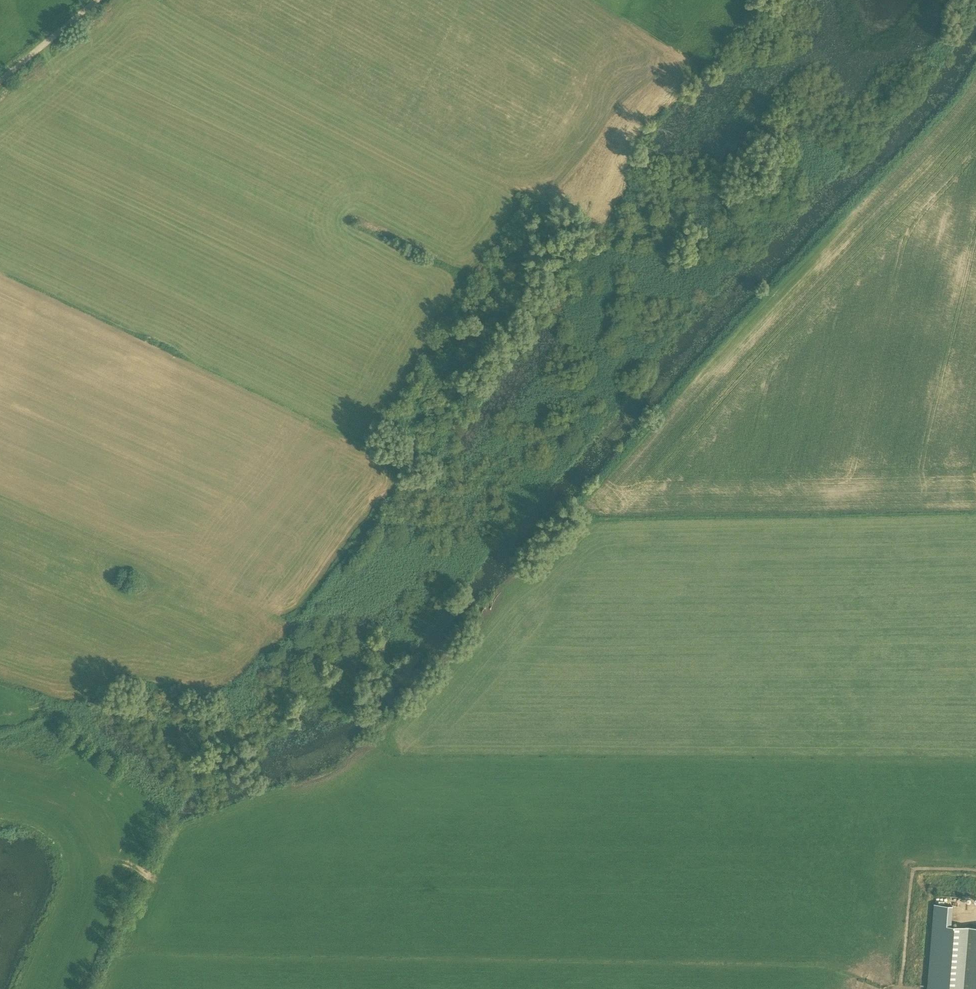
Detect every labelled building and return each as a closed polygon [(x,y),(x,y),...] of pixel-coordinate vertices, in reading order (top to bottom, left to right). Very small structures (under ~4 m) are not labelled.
[(965,927),(933,925),(928,988),(975,988),(975,928),(965,927)]
